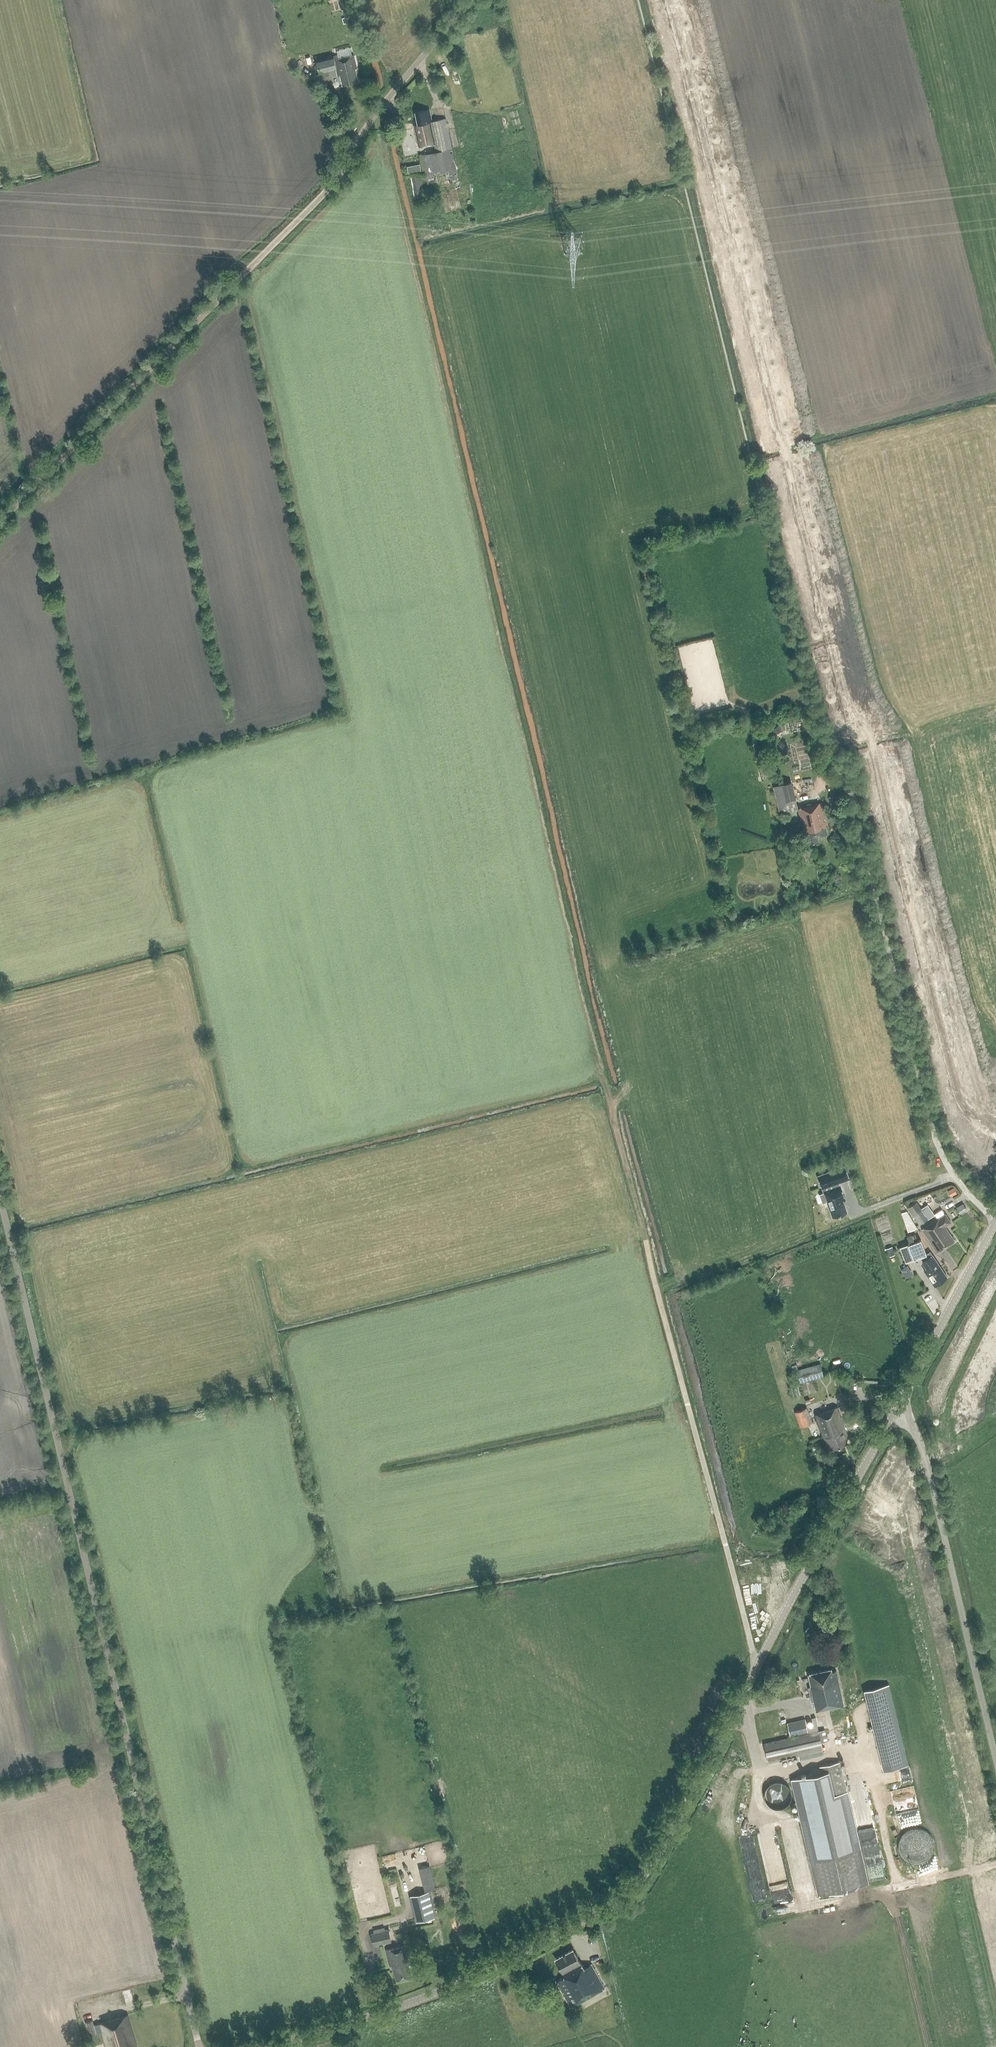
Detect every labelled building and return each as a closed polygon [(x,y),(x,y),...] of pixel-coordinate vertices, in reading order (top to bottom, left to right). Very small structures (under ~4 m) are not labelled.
[(348,10),(333,13),(335,20),(350,17),(348,10)] [(291,47),(293,57),(304,55),(302,45),(291,47)] [(357,68),(354,55),(339,59),(338,56),(334,57),(334,56),(316,60),(320,74),(338,69),(342,85),(358,82),(356,69),(357,68)] [(415,113),(416,121),(405,124),(406,130),(415,128),(419,147),(421,147),(435,144),(430,121),(431,121),(429,110),(415,113)] [(446,118),(431,121),(430,121),(435,144),(436,152),(422,155),(427,184),(458,178),(453,149),(452,149),(446,118)] [(410,178),(414,198),(423,197),(419,176),(410,178)] [(779,812),(798,808),(792,781),(773,786),(779,812)] [(799,809),(798,809),(800,820),(802,820),(804,829),(803,829),(805,839),(808,838),(809,844),(818,842),(817,837),(827,835),(825,826),(827,826),(822,803),(799,808),(799,809)] [(792,867),(805,863),(803,857),(790,861),(792,867)] [(849,1179),(845,1167),(818,1176),(833,1217),(847,1212),(842,1198),(845,1198),(839,1182),(849,1179)] [(954,1189),(949,1192),(951,1195),(952,1195),(953,1197),(957,1195),(954,1189)] [(916,1201),(907,1207),(919,1225),(928,1219),(916,1201)] [(962,1212),(968,1208),(965,1202),(958,1207),(962,1212)] [(955,1241),(945,1226),(951,1222),(945,1214),(923,1229),(938,1253),(954,1242),(954,1241),(955,1241)] [(934,1286),(947,1277),(932,1255),(929,1251),(926,1254),(921,1240),(908,1245),(913,1259),(920,1257),(923,1261),(922,1261),(926,1268),(923,1270),(934,1286)] [(913,1259),(907,1245),(902,1247),(908,1261),(913,1259)] [(823,1376),(820,1364),(797,1370),(801,1382),(823,1376)] [(845,1439),(849,1438),(845,1429),(846,1428),(838,1407),(815,1415),(828,1449),(847,1443),(845,1439)] [(812,1423),(807,1408),(795,1412),(800,1427),(812,1423)] [(858,1419),(856,1413),(849,1416),(851,1422),(858,1419)] [(831,1671),(831,1669),(808,1674),(811,1687),(808,1688),(811,1702),(813,1701),(816,1711),(844,1705),(836,1670),(831,1671)] [(809,1733),(763,1743),(768,1763),(798,1756),(799,1760),(823,1755),(823,1750),(821,1743),(827,1741),(824,1729),(818,1731),(815,1717),(812,1718),(814,1726),(808,1727),(809,1733)] [(790,1737),(808,1733),(805,1719),(787,1723),(790,1737)] [(874,1731),(883,1771),(908,1765),(899,1726),(874,1731)] [(820,1773),(791,1780),(817,1896),(869,1884),(841,1762),(819,1767),(820,1773)] [(790,1799),(791,1795),(790,1790),(788,1786),(784,1783),(780,1782),(775,1782),(771,1783),(767,1786),(765,1790),(764,1795),(765,1799),(767,1803),(771,1806),(775,1808),(780,1808),(784,1806),(788,1803),(790,1799)] [(724,1802),(728,1792),(731,1787),(723,1783),(721,1790),(714,1787),(710,1796),(724,1802)] [(703,1807),(699,1818),(705,1820),(710,1810),(703,1807)] [(766,1861),(773,1900),(792,1897),(784,1858),(766,1861)] [(435,1917),(429,1891),(410,1896),(416,1921),(435,1917)] [(389,1928),(371,1933),(374,1945),(392,1941),(389,1928)] [(409,1963),(405,1945),(386,1950),(390,1965),(391,1965),(392,1968),(393,1968),(396,1978),(410,1975),(408,1964),(409,1963)] [(570,2007),(604,1988),(591,1964),(583,1968),(573,1949),(555,1959),(564,1976),(556,1981),(570,2007)] [(543,1998),(537,1988),(529,1993),(527,1990),(522,1993),(529,2006),(534,2003),(543,1998)] [(100,2032),(105,2046),(136,2046),(127,2015),(94,2024),(92,2020),(85,2022),(88,2035),(100,2032)]
